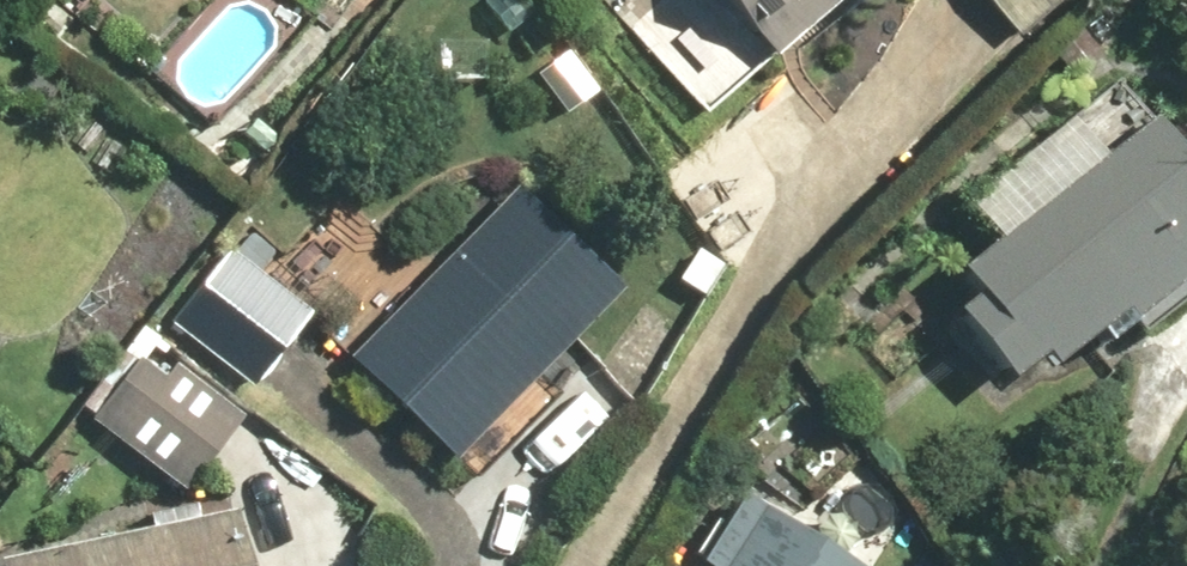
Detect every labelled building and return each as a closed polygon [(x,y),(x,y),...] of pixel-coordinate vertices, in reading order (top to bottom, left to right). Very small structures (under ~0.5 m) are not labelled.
[(848,0),(729,0),(780,59),(848,0)] [(1065,0),(992,0),(1022,36),(1065,0)] [(1001,243),(969,269),(986,290),(958,313),(1015,381),(1044,357),(1057,373),(1130,312),(1142,326),(1186,289),(1186,152),(1155,114),(1106,155),(1074,116),(968,203),(1001,243)] [(628,291),(524,187),(353,358),(470,474),(538,406),(525,394),(628,291)] [(217,237),(161,311),(257,384),(313,309),(217,237)] [(143,356),(95,420),(190,492),(247,415),(176,362),(167,375),(143,356)] [(799,522),(746,489),(703,558),(715,565),(870,565),(842,548),(856,525),(813,499),(799,522)] [(5,560),(6,565),(249,565),(237,509),(5,560)]
